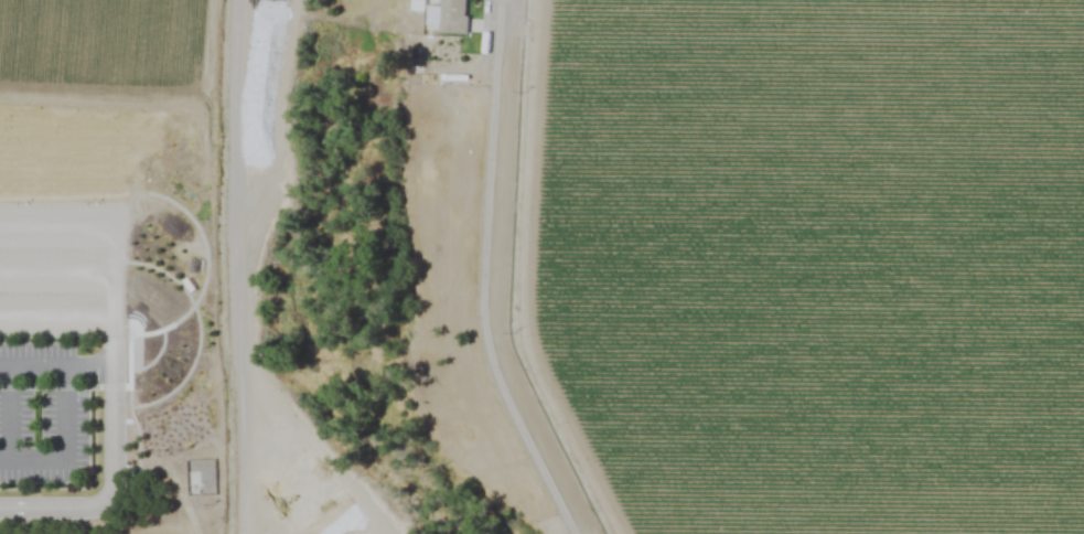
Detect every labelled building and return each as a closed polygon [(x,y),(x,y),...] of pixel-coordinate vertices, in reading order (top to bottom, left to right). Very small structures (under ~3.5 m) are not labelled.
[(438,31),(440,0),(466,0),(464,33),(438,31)]
